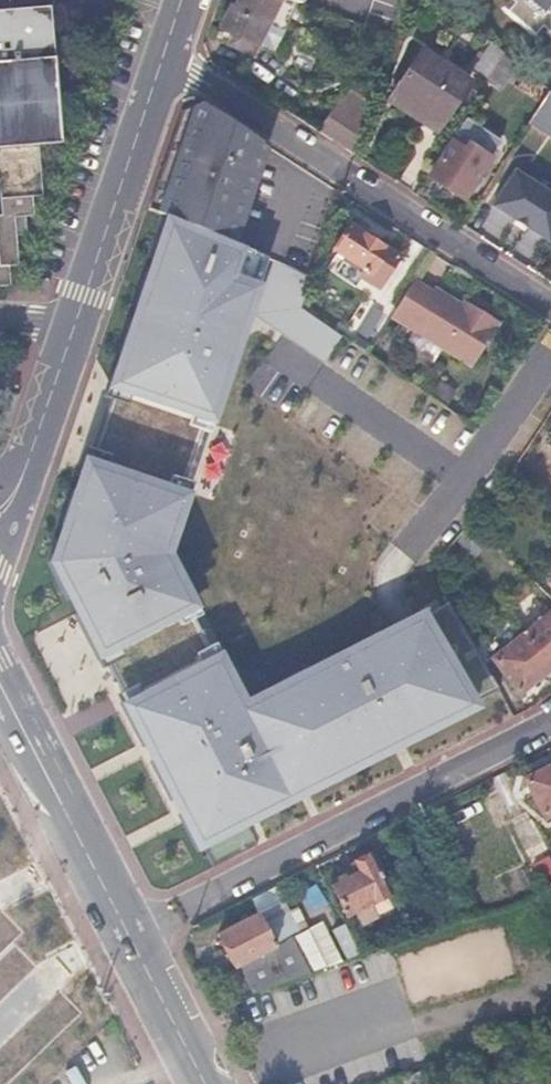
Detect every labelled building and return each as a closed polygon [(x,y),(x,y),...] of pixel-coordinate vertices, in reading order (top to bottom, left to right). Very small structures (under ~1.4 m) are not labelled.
[(294,2),(289,0),(235,0),(232,6),(227,4),(215,27),(230,36),(252,47),(264,23),(280,31),(294,2)] [(511,0),(504,0),(497,8),(504,14),(513,2),(511,0)] [(513,2),(504,14),(529,35),(538,23),(544,28),(550,34),(550,0),(511,0),(513,2)] [(7,287),(6,266),(15,266),(13,217),(29,216),(29,196),(38,195),(35,145),(60,143),(49,6),(42,6),(0,10),(0,287),(7,287)] [(534,39),(544,28),(538,23),(529,35),(534,39)] [(469,68),(485,81),(503,52),(488,39),(469,68)] [(437,132),(468,82),(419,50),(391,91),(408,103),(404,111),(437,132)] [(503,52),(485,81),(499,91),(517,64),(503,52)] [(527,125),(550,140),(550,97),(547,94),(527,125)] [(179,111),(146,207),(163,215),(195,126),(201,124),(227,139),(233,124),(202,104),(179,111)] [(327,112),(317,138),(350,151),(360,125),(327,112)] [(163,215),(171,218),(211,235),(227,242),(260,142),(233,124),(227,139),(201,124),(195,126),(163,215)] [(481,160),(485,154),(470,144),(467,150),(452,142),(429,178),(464,201),(487,165),(481,160)] [(550,219),(550,184),(521,164),(503,193),(549,223),(550,219)] [(395,259),(346,225),(330,248),(342,257),(331,272),(351,285),(356,277),(375,290),(395,259)] [(256,271),(173,236),(108,407),(197,444),(256,271)] [(429,290),(411,279),(387,313),(468,367),(497,323),(464,300),(458,310),(450,304),(453,300),(432,286),(429,290)] [(371,306),(347,341),(362,352),(386,316),(371,306)] [(55,563),(128,693),(211,650),(161,554),(197,444),(108,407),(55,563)] [(213,851),(506,708),(441,599),(242,701),(211,650),(128,693),(213,851)] [(547,668),(550,665),(550,614),(550,613),(521,634),(547,668)] [(517,690),(547,668),(521,634),(492,656),(517,690)] [(524,778),(542,816),(550,812),(550,764),(524,778)] [(344,916),(354,911),(360,924),(373,917),(367,905),(383,897),(388,894),(368,855),(349,864),(351,870),(328,881),(344,916)] [(383,897),(367,905),(373,917),(389,909),(383,897)] [(235,967),(248,994),(306,974),(291,943),(274,950),(256,913),(216,932),(233,968),(235,967)]
